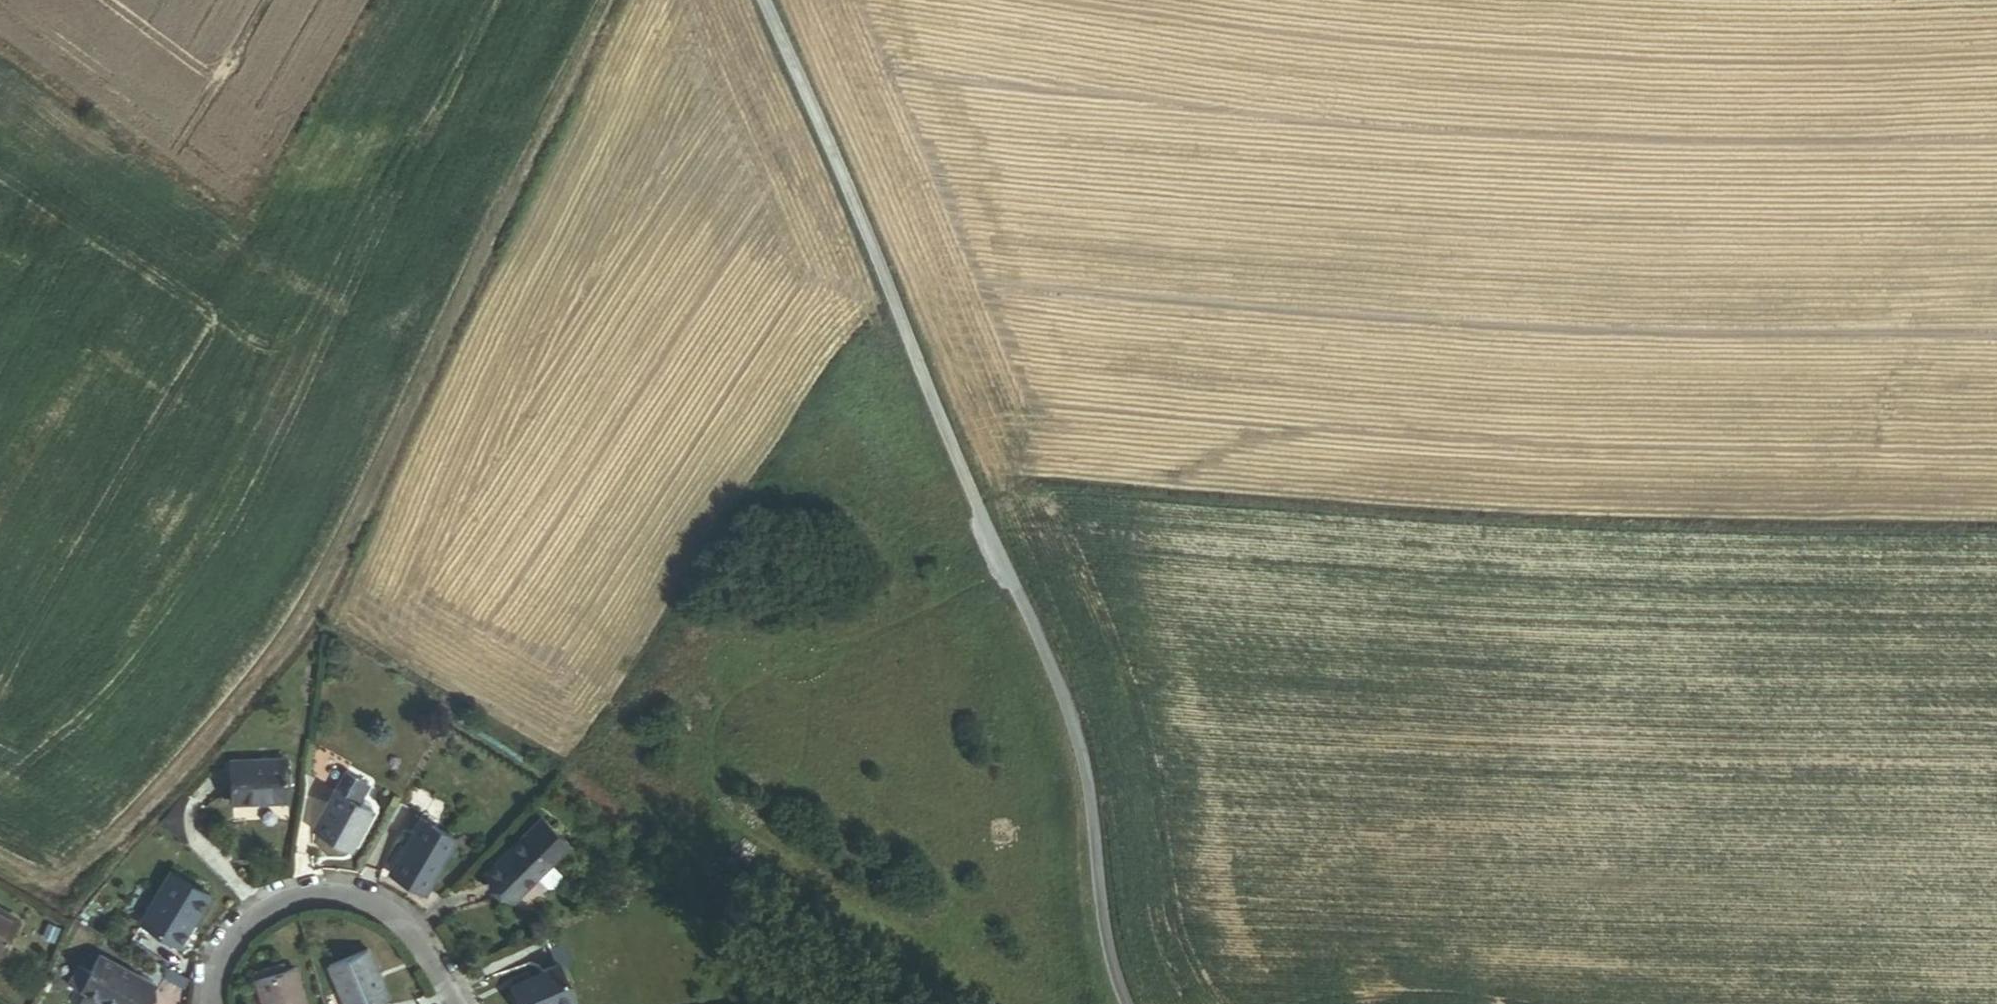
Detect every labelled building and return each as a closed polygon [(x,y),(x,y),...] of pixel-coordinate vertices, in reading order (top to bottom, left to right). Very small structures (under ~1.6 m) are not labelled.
[(306,775),(335,792),(346,772),(351,764),(310,741),(306,775)] [(230,806),(287,806),(287,763),(230,764),(230,806)] [(335,792),(313,834),(349,854),(372,812),(357,804),(368,784),(346,772),(335,792)] [(427,893),(456,840),(420,821),(392,874),(427,893)] [(535,826),(486,875),(513,903),(539,877),(548,885),(553,885),(560,878),(560,873),(552,865),(563,855),(535,826)] [(166,872),(138,925),(177,947),(206,894),(166,872)] [(15,922),(0,914),(0,950),(15,922)] [(342,1003),(380,1003),(379,1002),(387,999),(366,950),(326,966),(342,1003)] [(100,955),(91,972),(80,992),(74,1003),(141,1003),(152,982),(100,955)] [(253,971),(256,979),(285,971),(282,963),(253,971)] [(67,985),(80,992),(91,972),(78,965),(67,985)] [(555,967),(507,989),(514,1003),(552,1003),(568,997),(555,967)] [(263,1003),(304,1003),(294,968),(285,971),(256,979),(263,1003)]
